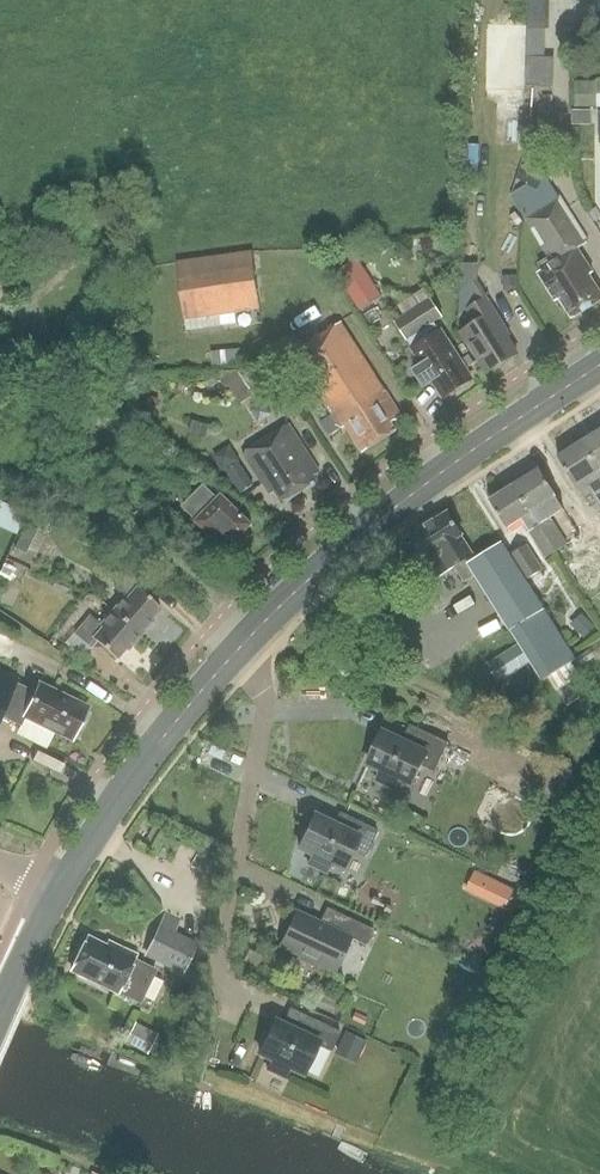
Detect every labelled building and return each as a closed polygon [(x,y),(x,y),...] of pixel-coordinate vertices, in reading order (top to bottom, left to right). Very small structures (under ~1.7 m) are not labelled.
[(526,25),(489,24),(487,95),(524,96),(526,25)] [(547,33),(529,33),(528,57),(546,57),(547,33)] [(597,107),(597,82),(576,82),(576,107),(597,107)] [(574,110),(574,125),(593,125),(593,110),(574,110)] [(545,175),(512,196),(526,220),(560,198),(545,175)] [(548,288),(546,289),(558,306),(563,302),(576,320),(599,304),(599,293),(589,276),(594,273),(579,250),(587,244),(559,201),(526,225),(548,259),(540,266),(543,270),(538,274),(548,288)] [(596,208),(589,213),(595,223),(599,220),(599,214),(596,208)] [(262,311),(254,251),(178,261),(186,321),(262,311)] [(358,258),(336,273),(360,310),(383,296),(358,258)] [(432,382),(444,398),(457,389),(461,389),(466,385),(467,381),(471,378),(433,325),(444,317),(430,298),(397,322),(409,340),(410,339),(416,347),(410,351),(421,366),(413,372),(424,388),(432,382)] [(489,373),(518,354),(501,329),(503,327),(485,299),(469,309),(477,322),(462,332),(489,373)] [(391,423),(400,417),(342,322),(295,351),(332,410),(320,419),(330,434),(347,424),(365,451),(396,432),(391,423)] [(241,349),(214,352),(215,367),(243,363),(241,349)] [(226,380),(242,404),(265,388),(284,411),(297,402),(273,367),(236,373),(226,380)] [(316,476),(322,471),(289,425),(243,457),(264,487),(267,485),(282,507),(319,480),(316,476)] [(585,443),(599,468),(599,434),(585,443)] [(560,458),(576,485),(577,484),(585,497),(592,493),(599,506),(599,468),(585,443),(560,458)] [(240,464),(228,472),(242,493),(254,484),(240,464)] [(541,470),(516,485),(533,513),(541,525),(552,518),(566,510),(558,497),(541,470)] [(204,485),(184,506),(202,522),(201,523),(227,547),(236,549),(243,542),(242,537),(253,524),(224,498),(221,501),(204,485)] [(516,485),(490,501),(509,531),(523,522),(539,549),(560,537),(552,524),(544,530),(541,525),(533,513),(516,485)] [(576,661),(512,560),(503,545),(477,561),(448,515),(414,537),(437,573),(454,562),(466,582),(476,575),(543,682),(549,678),(573,663),(576,661)] [(560,537),(539,549),(546,561),(568,549),(570,547),(552,518),(541,525),(544,530),(552,524),(560,537)] [(28,550),(37,530),(23,524),(14,543),(28,550)] [(528,546),(513,555),(528,580),(543,570),(528,546)] [(12,547),(0,576),(10,580),(14,570),(18,571),(20,566),(28,569),(33,556),(12,547)] [(131,600),(119,615),(148,638),(160,624),(158,622),(167,612),(147,596),(153,588),(136,575),(121,592),(131,600)] [(584,613),(572,625),(586,640),(598,628),(584,613)] [(148,638),(119,615),(108,628),(97,620),(81,639),(98,652),(103,646),(125,663),(130,656),(132,658),(148,638)] [(514,672),(530,662),(519,644),(503,654),(514,672)] [(573,663),(549,678),(557,691),(581,676),(573,663)] [(21,725),(23,721),(24,718),(41,726),(39,729),(49,734),(51,731),(73,741),(80,726),(83,725),(91,711),(89,709),(90,704),(43,681),(37,692),(18,683),(19,680),(0,672),(0,716),(21,725)] [(388,732),(373,762),(387,769),(382,780),(400,789),(405,778),(418,784),(427,765),(440,771),(454,743),(422,727),(413,744),(388,732)] [(318,815),(303,845),(318,852),(312,863),(330,871),(336,860),(348,867),(357,848),(370,854),(382,830),(350,814),(343,827),(318,815)] [(497,879),(488,898),(507,907),(516,888),(497,879)] [(301,910),(284,945),(302,954),(301,957),(319,965),(320,963),(338,971),(355,937),(370,945),(378,929),(337,909),(330,924),(301,910)] [(166,913),(147,959),(168,968),(186,976),(199,946),(181,938),(175,936),(181,920),(166,913)] [(210,935),(201,934),(190,993),(199,995),(210,935)] [(94,941),(78,974),(84,977),(85,980),(92,983),(96,983),(125,997),(141,1005),(157,973),(141,965),(144,959),(126,950),(123,955),(94,941)] [(295,1029),(277,1020),(263,1050),(276,1057),(270,1068),(288,1076),(293,1065),(308,1072),(322,1044),(334,1050),(344,1031),(303,1012),(295,1029)] [(139,1023),(128,1043),(142,1050),(153,1030),(139,1023)]
